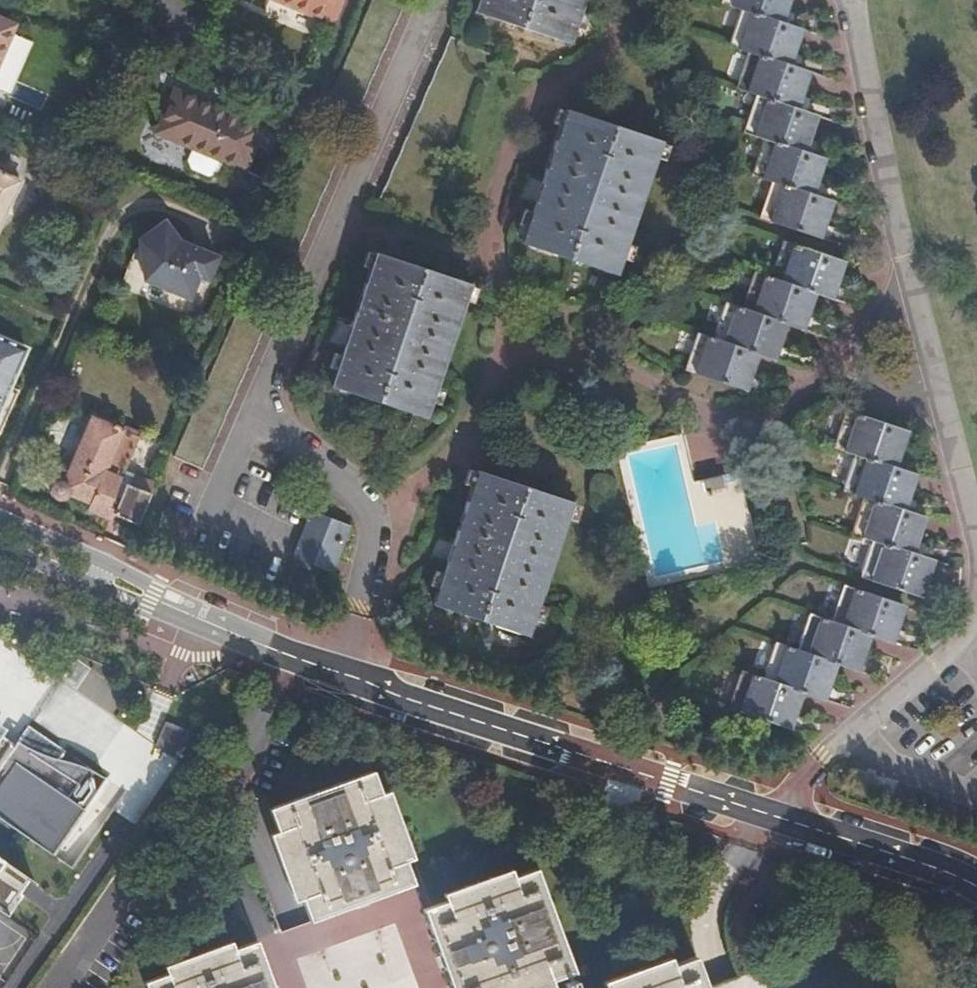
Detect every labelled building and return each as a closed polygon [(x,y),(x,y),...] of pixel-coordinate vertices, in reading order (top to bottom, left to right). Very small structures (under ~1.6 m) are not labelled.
[(321,25),(331,0),(265,0),(321,25)] [(472,8),(566,40),(580,0),(475,0),(472,8)] [(717,2),(737,9),(726,44),(746,52),(733,88),(754,95),(742,132),(760,139),(748,174),(768,182),(756,216),(816,238),(828,203),(806,195),(818,159),(797,151),(810,115),(793,109),(805,73),(785,65),(797,30),(776,23),(784,0),(718,0),(717,2)] [(169,94),(152,135),(238,171),(255,130),(169,94)] [(538,189),(519,244),(610,276),(658,140),(566,108),(538,189)] [(20,173),(0,164),(0,221),(20,173)] [(132,231),(111,282),(188,315),(213,256),(169,236),(157,215),(132,231)] [(694,335),(682,369),(737,389),(750,355),(767,361),(779,325),(796,331),(809,292),(824,296),(837,261),(778,240),(765,276),(750,270),(736,309),(722,305),(710,341),(694,335)] [(340,346),(327,384),(420,418),(467,281),(373,250),(340,346)] [(238,304),(174,452),(203,464),(266,316),(238,304)] [(23,347),(0,337),(0,399),(23,347)] [(841,408),(828,447),(850,455),(838,491),(858,498),(847,532),(868,539),(857,573),(916,593),(927,559),(907,551),(918,517),(898,510),(909,475),(888,467),(901,430),(841,408)] [(153,483),(119,469),(134,433),(130,432),(132,428),(122,423),(121,425),(110,421),(112,417),(93,409),(91,415),(64,478),(60,477),(56,477),(52,478),(49,481),(47,484),(46,488),(46,491),(47,495),(49,498),(51,501),(54,503),(58,503),(62,503),(65,502),(68,500),(70,497),(71,493),(89,502),(86,508),(111,519),(112,517),(135,526),(153,483)] [(450,553),(433,602),(525,635),(572,501),(480,468),(450,553)] [(311,507),(294,553),(331,568),(349,522),(311,507)] [(738,671),(726,707),(787,726),(799,692),(819,698),(832,661),(855,668),(866,633),(887,639),(899,603),(843,584),(831,621),(807,612),(795,647),(776,641),(762,680),(738,671)] [(185,731),(160,721),(150,746),(167,757),(185,731)] [(47,855),(100,779),(85,770),(67,763),(55,759),(60,751),(23,725),(5,752),(0,749),(0,823),(47,855)] [(364,767),(263,804),(304,918),(406,880),(364,767)] [(2,917),(28,878),(0,860),(0,916),(2,917)] [(416,907),(447,987),(510,987),(567,967),(530,865),(416,907)] [(141,981),(144,987),(272,987),(254,939),(141,981)] [(594,987),(707,987),(694,952),(594,987)]
